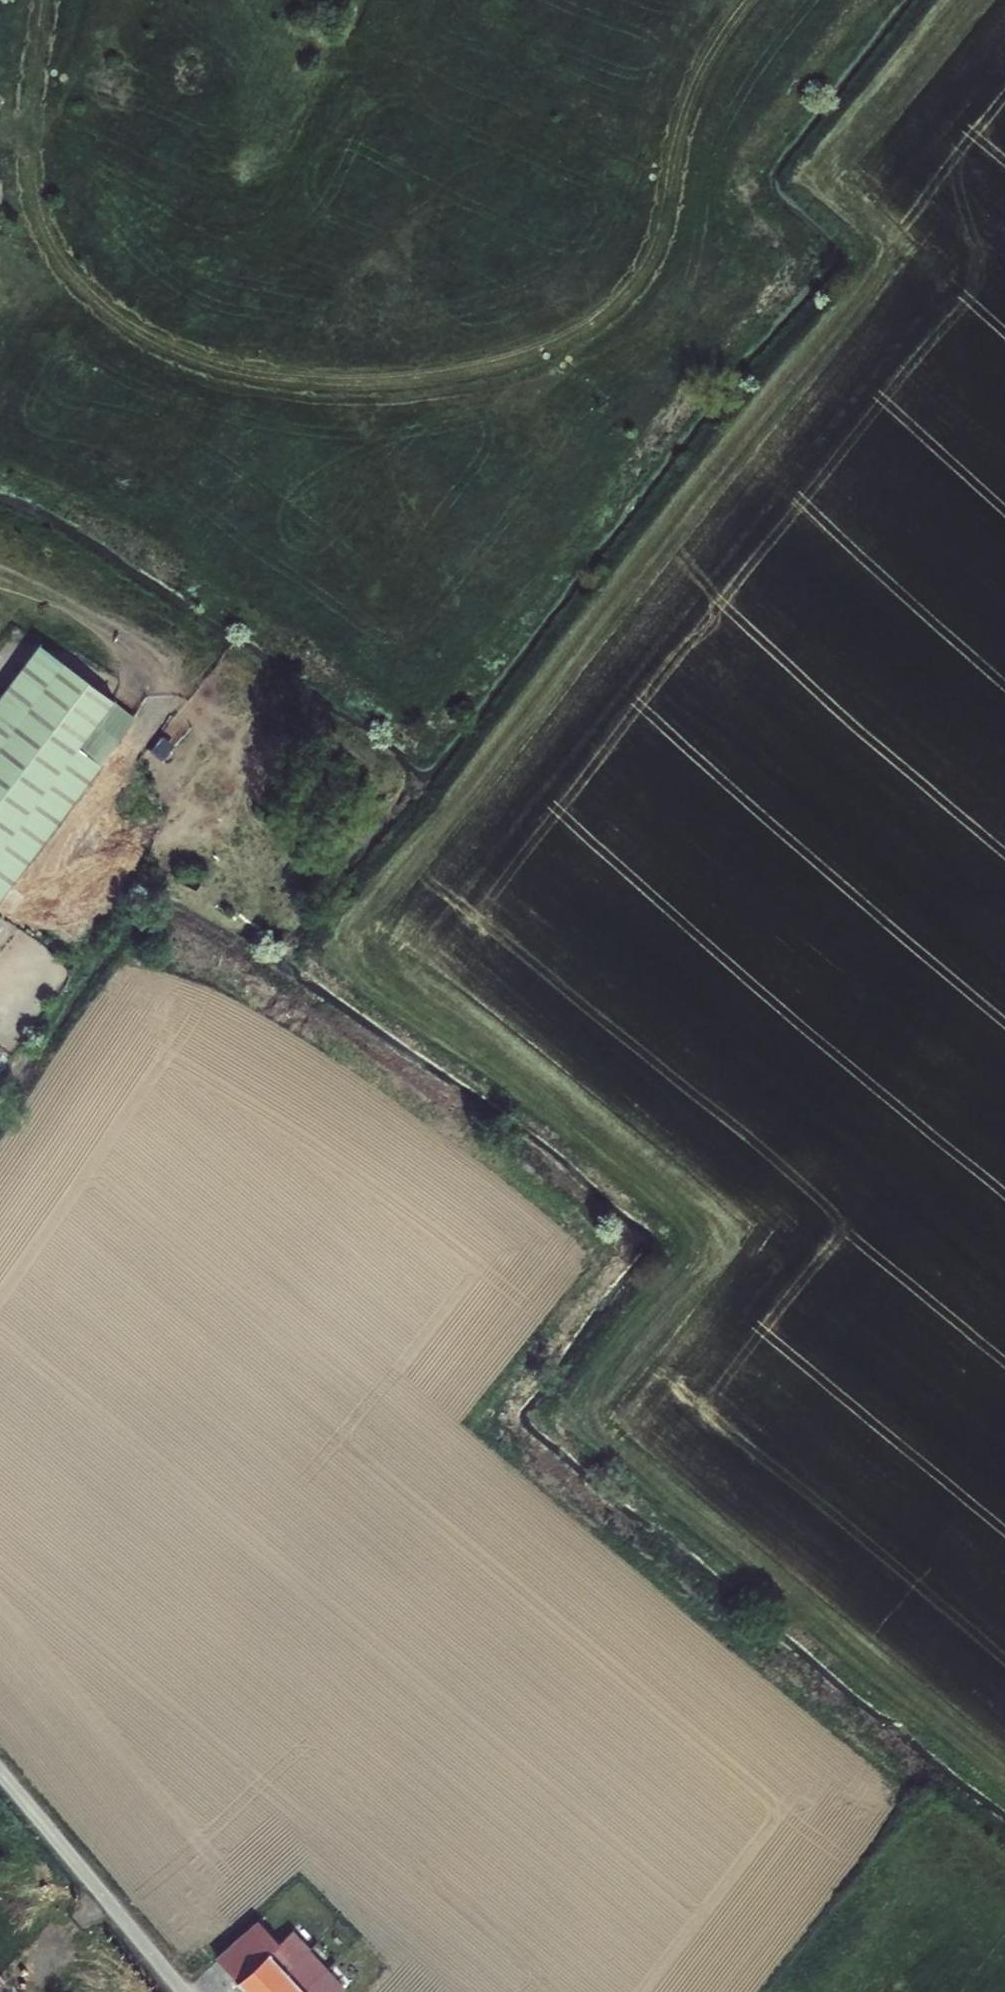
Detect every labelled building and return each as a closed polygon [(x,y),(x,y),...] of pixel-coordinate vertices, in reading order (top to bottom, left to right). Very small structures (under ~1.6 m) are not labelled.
[(0,696),(0,901),(135,717),(40,644),(0,696)] [(219,1956),(238,1977),(283,1937),(265,1915),(219,1956)] [(238,1977),(252,1991),(261,1991),(307,1949),(311,1945),(294,1927),(283,1937),(238,1977)] [(325,1969),(329,1965),(311,1945),(307,1949),(261,1991),(299,1991),(325,1969)] [(345,1983),(329,1965),(325,1969),(299,1991),(335,1991),(345,1983)]
